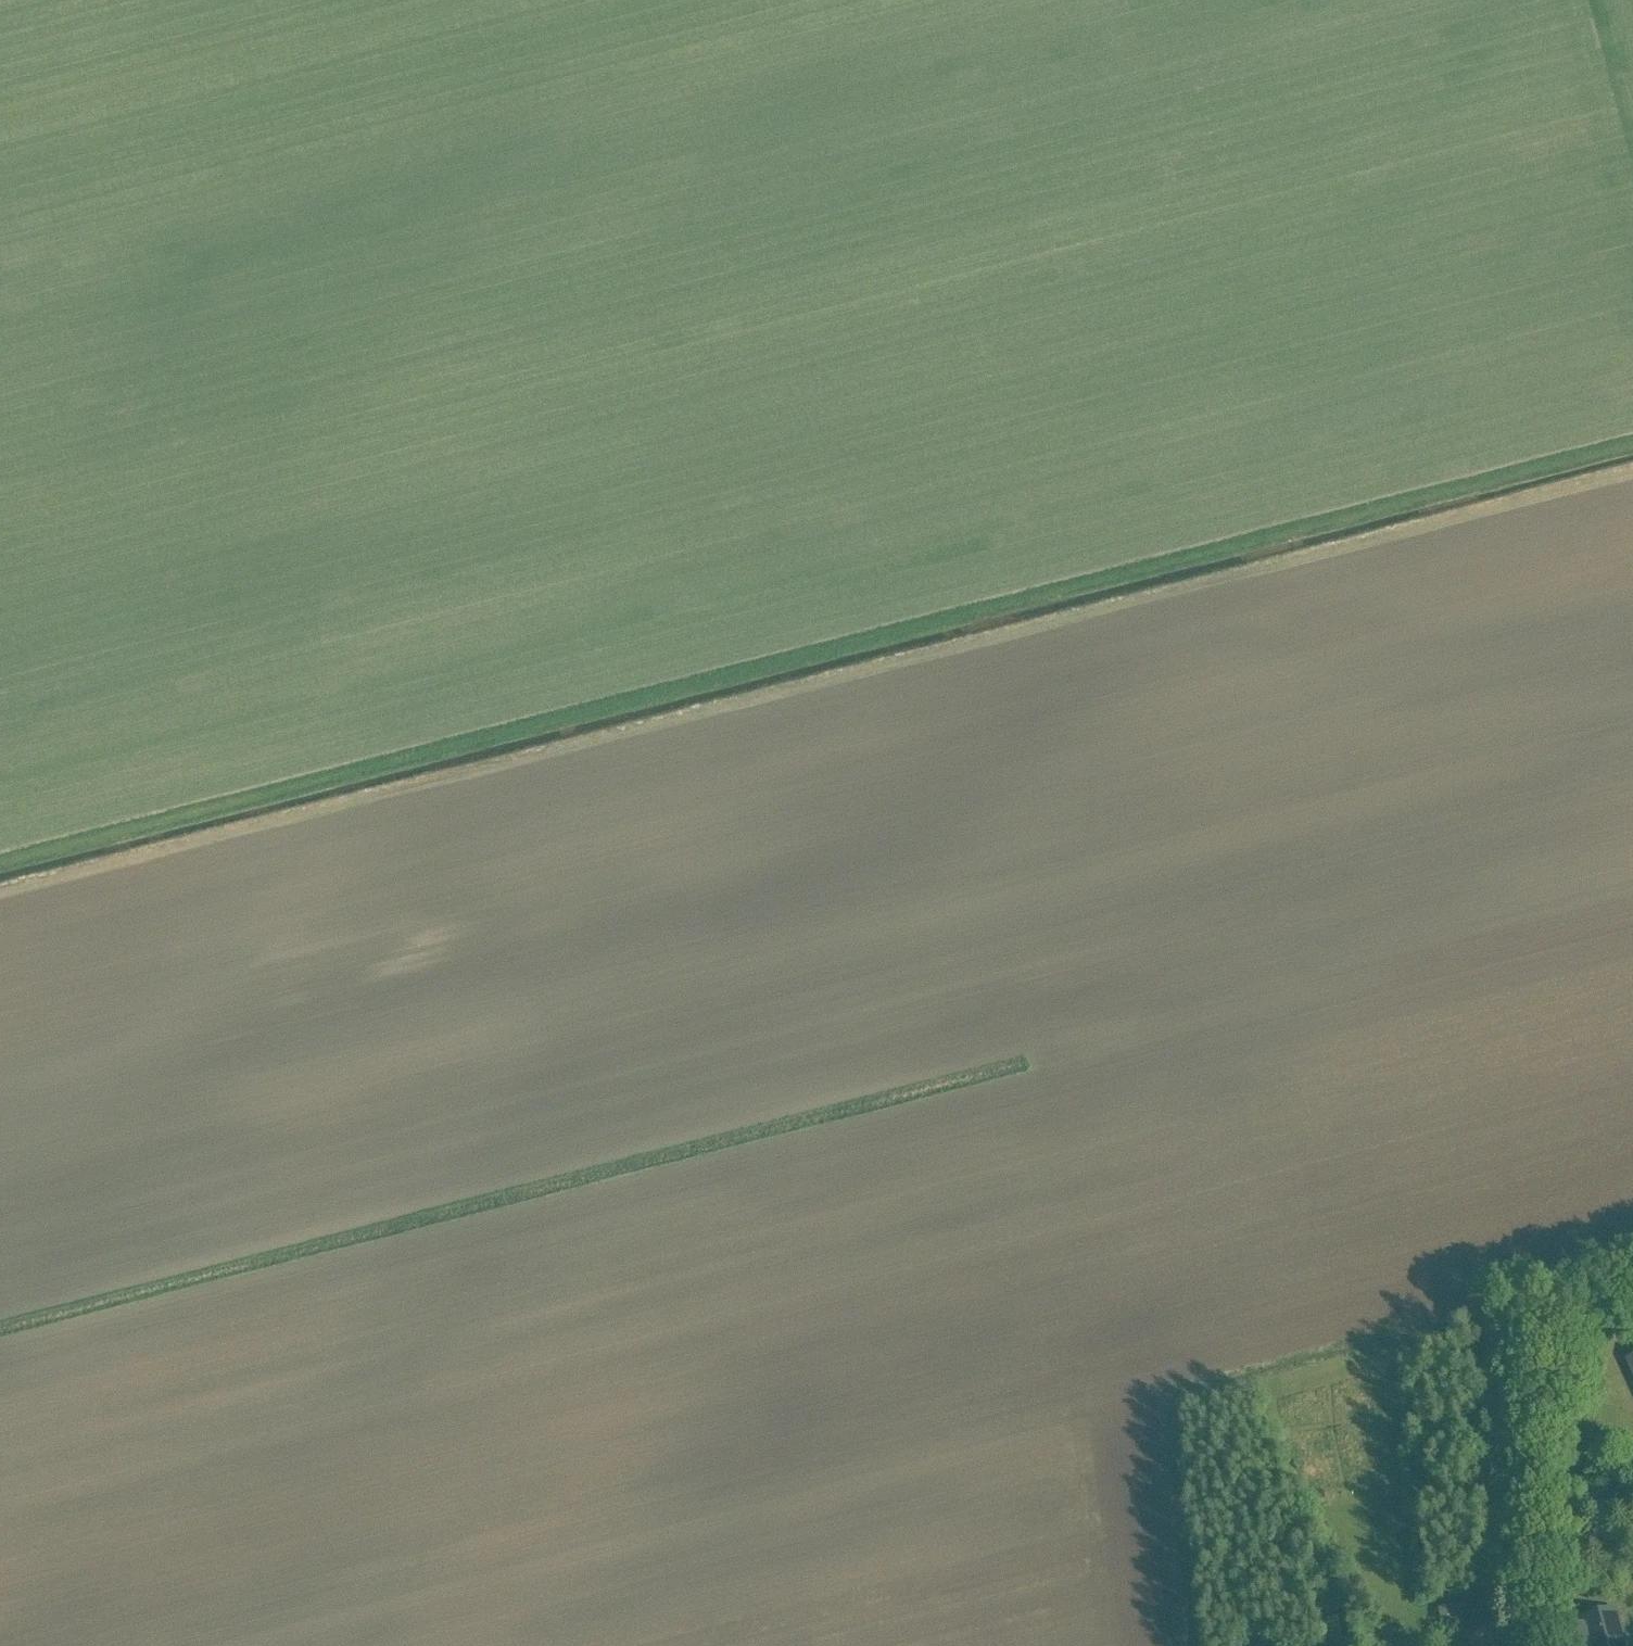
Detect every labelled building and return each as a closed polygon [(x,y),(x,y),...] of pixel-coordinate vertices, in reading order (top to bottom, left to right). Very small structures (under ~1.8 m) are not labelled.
[(1441,1623),(1467,1616),(1464,1605),(1438,1612),(1441,1623)] [(1557,1638),(1560,1645),(1623,1645),(1619,1628),(1615,1614),(1579,1624),(1581,1631),(1557,1638)] [(1468,1642),(1467,1642),(1470,1645),(1494,1645),(1502,1639),(1491,1625),(1482,1631),(1478,1626),(1464,1637),(1468,1642)]
